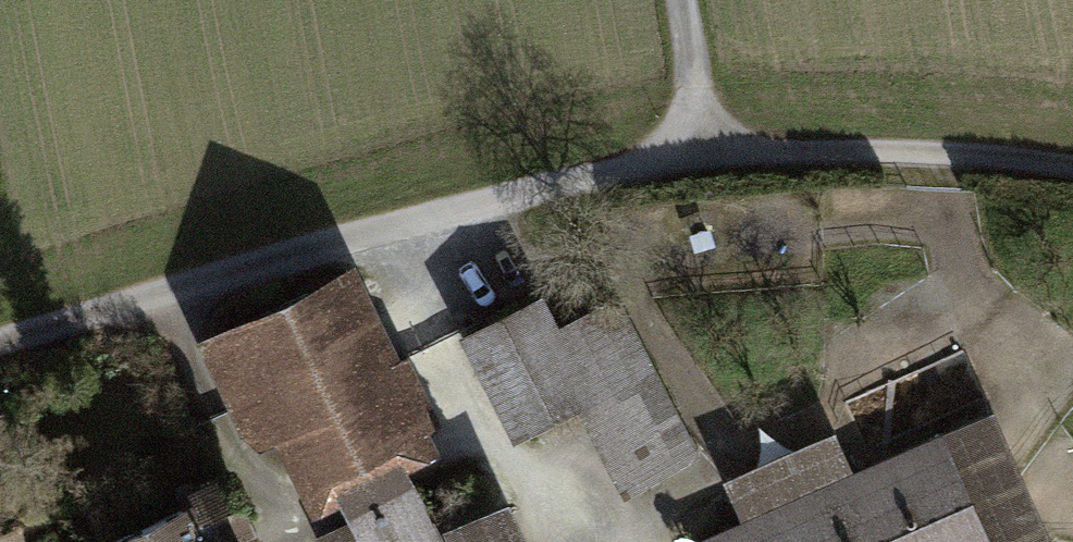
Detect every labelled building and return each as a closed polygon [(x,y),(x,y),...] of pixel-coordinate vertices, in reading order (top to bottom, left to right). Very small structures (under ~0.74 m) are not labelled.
[(361,374),(318,287),(210,340),(233,389),(282,365),(334,471),(393,443),(423,428),(390,360),(361,374)] [(536,303),(473,333),(521,431),(579,403),(617,480),(682,448),(613,307),(553,337),(536,303)] [(941,436),(851,476),(836,442),(732,487),(747,522),(701,541),(988,541),(941,436)] [(393,443),(334,471),(355,516),(414,488),(393,443)] [(112,541),(237,541),(230,527),(246,520),(229,482),(218,481),(189,495),(194,504),(112,541)] [(355,516),(368,541),(440,541),(414,488),(355,516)] [(503,512),(454,534),(457,541),(516,541),(503,512)]
